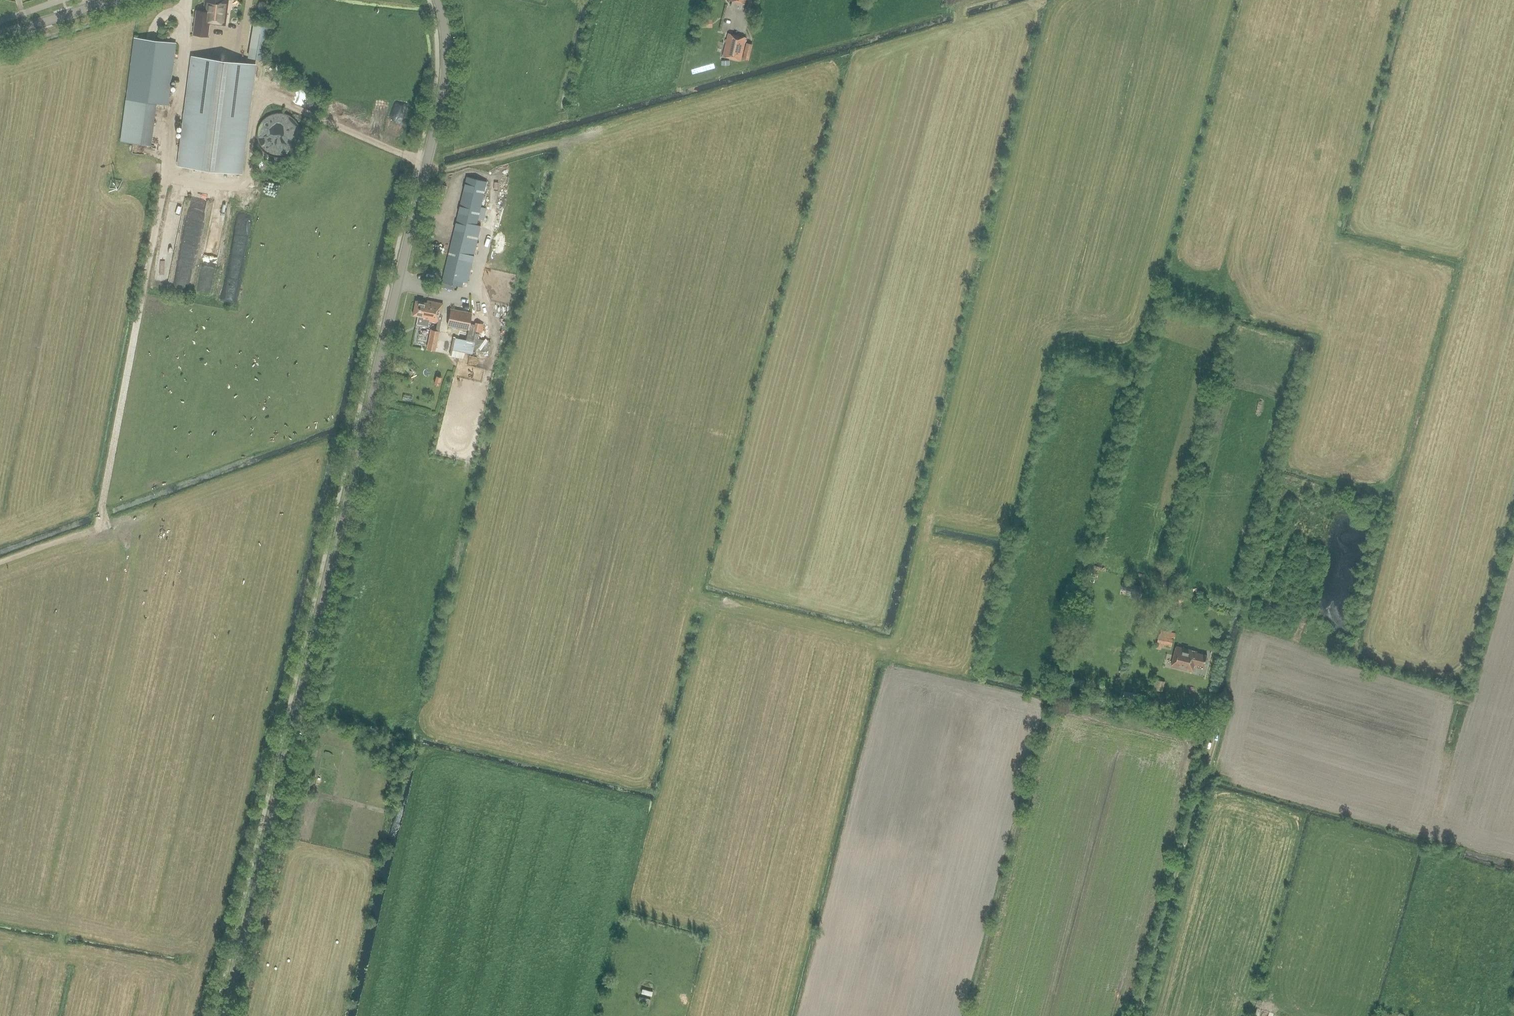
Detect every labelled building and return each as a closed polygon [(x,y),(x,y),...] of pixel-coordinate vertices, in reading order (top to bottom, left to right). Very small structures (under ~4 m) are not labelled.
[(204,10),(197,9),(193,34),(209,36),(211,23),(226,25),(229,0),(205,0),(204,10)] [(713,19),(703,19),(702,27),(713,27),(713,19)] [(265,60),(271,23),(254,20),(248,57),(265,60)] [(741,60),(746,37),(728,33),(723,56),(741,60)] [(168,105),(176,43),(134,37),(127,99),(168,105)] [(753,44),(747,42),(743,60),(750,61),(753,44)] [(241,173),(254,65),(193,57),(180,165),(241,173)] [(285,127),(287,134),(283,135),(284,139),(292,137),(291,132),(296,131),(294,124),(285,127)] [(481,225),(477,224),(487,182),(467,177),(442,282),(462,287),(463,281),(468,282),(481,225)] [(191,287),(201,241),(186,238),(176,284),(191,287)] [(205,263),(201,289),(213,291),(217,264),(205,263)] [(443,303),(428,300),(428,302),(427,301),(427,303),(416,301),(413,315),(424,317),(424,319),(429,320),(429,321),(439,323),(441,314),(443,303)] [(451,309),(448,325),(462,328),(469,329),(476,331),(482,332),(484,324),(475,322),(475,323),(470,322),(472,313),(451,309)] [(455,328),(450,355),(462,357),(465,340),(475,342),(477,332),(455,328)] [(435,350),(439,331),(431,330),(428,349),(435,350)] [(438,382),(443,384),(446,376),(440,374),(438,382)] [(1142,586),(1123,582),(1122,589),(1133,591),(1132,597),(1139,599),(1142,586)] [(1172,647),(1175,633),(1161,630),(1157,649),(1162,650),(1163,645),(1172,647)] [(1198,652),(1177,646),(1172,666),(1193,671),(1195,663),(1205,666),(1208,655),(1197,653),(1198,652)] [(1086,680),(1064,675),(1062,684),(1084,688),(1086,680)] [(1152,689),(1163,691),(1165,681),(1154,679),(1152,689)] [(652,999),(641,996),(639,1002),(650,1005),(652,999)]
